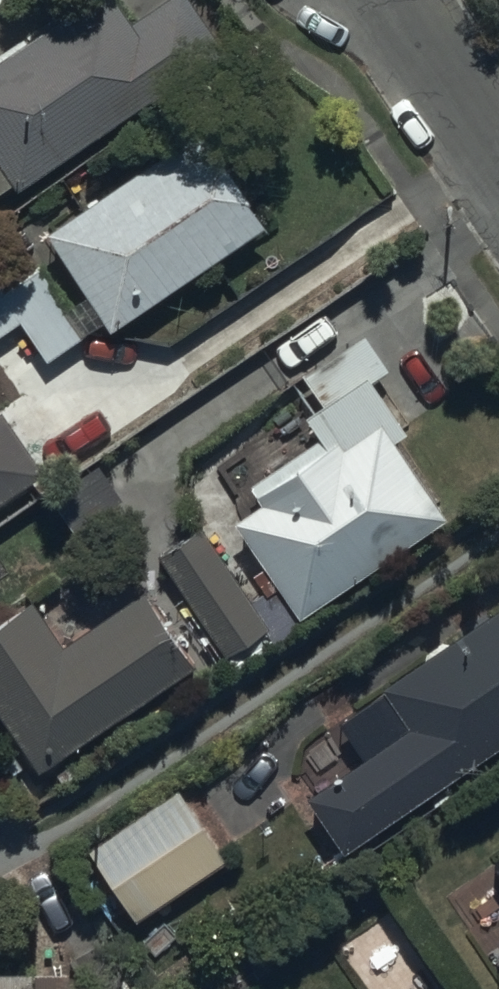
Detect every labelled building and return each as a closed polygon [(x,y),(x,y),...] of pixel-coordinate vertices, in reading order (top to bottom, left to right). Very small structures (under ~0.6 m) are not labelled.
[(16,185),(21,192),(232,55),(196,0),(173,0),(135,25),(118,0),(99,0),(0,64),(0,160),(0,195),(16,185)] [(203,132),(49,235),(114,333),(268,230),(203,132)] [(0,235),(0,337),(19,324),(46,362),(83,337),(8,230),(0,235)] [(262,505),(237,521),(281,588),(253,606),(204,532),(163,561),(225,657),(267,629),(276,642),(310,620),(307,615),(450,522),(399,443),(410,436),(376,383),(392,374),(367,336),(305,377),(323,405),(306,417),(320,440),(249,486),(262,505)] [(47,476),(4,412),(0,415),(0,507),(47,476)] [(125,505),(104,474),(56,507),(78,538),(125,505)] [(197,669),(145,593),(66,647),(35,603),(0,627),(0,718),(43,781),(53,774),(62,787),(82,774),(73,762),(94,748),(90,742),(197,669)] [(498,751),(498,615),(384,691),(412,733),(307,802),(343,855),(498,751)] [(139,922),(229,861),(179,788),(90,850),(139,922)] [(65,944),(19,944),(19,969),(0,970),(0,988),(65,988),(65,944)]
